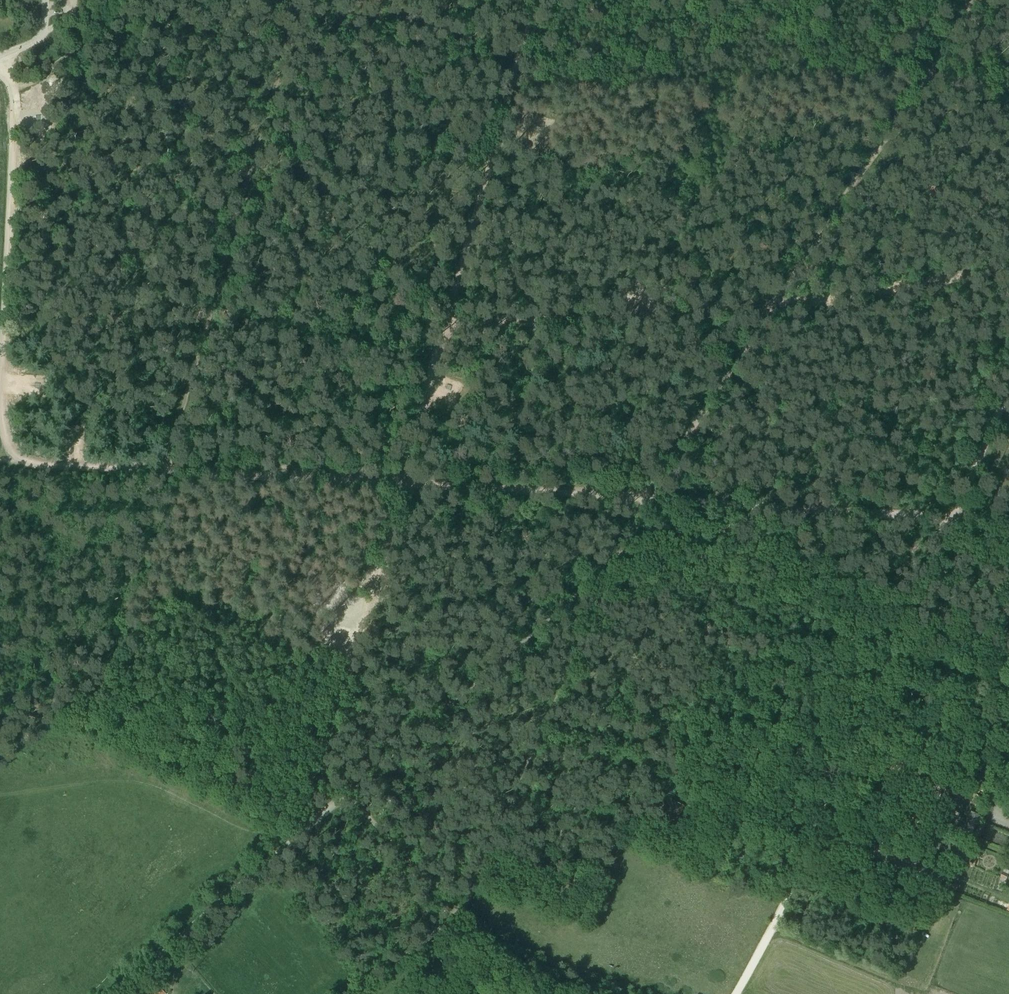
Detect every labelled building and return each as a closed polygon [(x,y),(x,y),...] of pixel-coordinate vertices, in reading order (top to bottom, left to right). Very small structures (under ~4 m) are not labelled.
[(959,786),(954,796),(962,800),(968,785),(961,782),(959,786)] [(985,794),(988,787),(980,784),(977,790),(979,792),(983,793),(985,794)] [(690,794),(675,787),(672,792),(687,799),(690,794)] [(977,805),(981,796),(975,794),(971,801),(977,805)] [(981,816),(971,811),(961,831),(971,837),(981,816)] [(924,820),(908,814),(903,825),(907,827),(907,826),(916,830),(920,831),(924,820)] [(726,815),(723,820),(733,828),(737,823),(726,815)] [(916,831),(907,827),(905,831),(914,835),(916,831)] [(745,852),(740,849),(735,860),(740,862),(745,852)] [(158,984),(146,993),(166,993),(158,984)]
